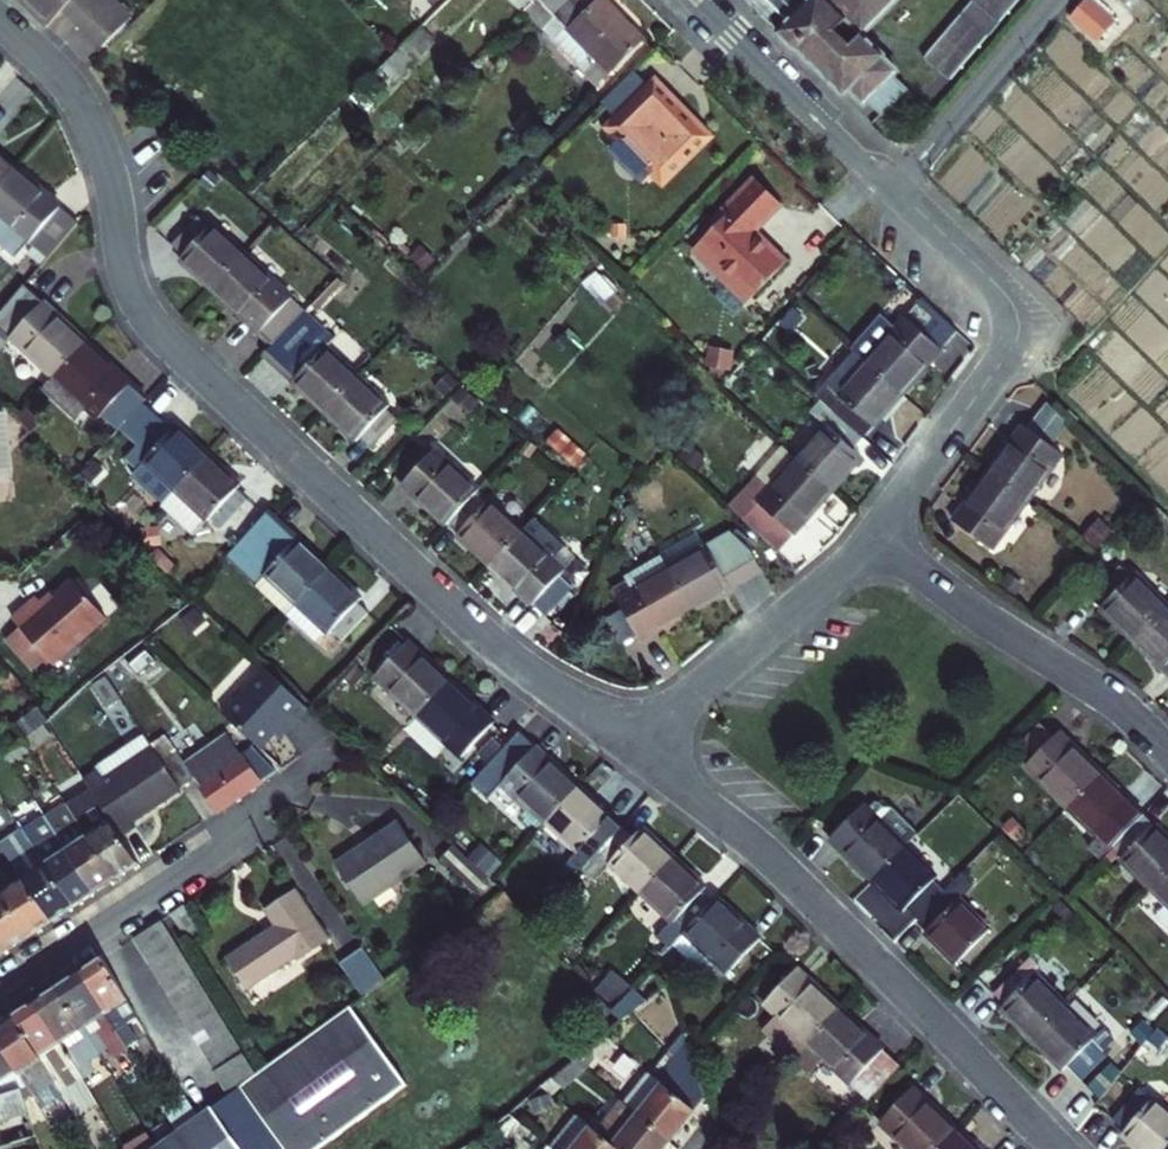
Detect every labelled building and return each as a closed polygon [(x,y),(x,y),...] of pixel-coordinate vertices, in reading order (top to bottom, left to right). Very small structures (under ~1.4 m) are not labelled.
[(53,30),(69,14),(87,32),(117,2),(115,0),(22,0),(53,30)] [(538,2),(536,4),(542,10),(551,2),(562,14),(578,0),(535,0),(538,2)] [(560,18),(568,27),(554,40),(601,86),(646,41),(605,0),(578,0),(562,14),(560,18)] [(781,37),(799,55),(825,80),(847,102),(853,95),(869,110),(874,106),(888,119),(912,94),(899,81),(902,79),(885,62),(888,59),(868,39),(906,0),(757,0),(776,20),(780,15),(791,26),(781,37)] [(954,77),(1022,0),(974,0),(927,53),(954,77)] [(117,2),(87,32),(108,53),(138,23),(117,2)] [(560,18),(562,14),(551,2),(542,10),(536,4),(528,12),(546,31),(560,18)] [(568,27),(560,18),(546,31),(545,31),(554,40),(568,27)] [(620,122),(653,90),(637,73),(604,105),(618,120),(620,122)] [(622,148),(620,151),(647,178),(653,172),(665,185),(712,139),(658,84),(653,90),(620,122),(618,120),(606,131),(622,148)] [(18,164),(0,148),(0,185),(18,164)] [(47,255),(78,218),(18,164),(0,185),(0,242),(16,257),(31,240),(47,255)] [(720,231),(698,253),(732,287),(736,282),(756,302),(791,266),(773,249),(769,249),(758,238),(787,208),(760,182),(716,227),(720,231)] [(213,287),(244,249),(214,221),(208,228),(196,217),(172,242),(185,254),(182,257),(213,287)] [(25,247),(41,261),(47,255),(31,240),(25,247)] [(288,329),(308,308),(244,249),(213,287),(274,344),(288,329)] [(0,308),(0,347),(11,335),(53,372),(84,336),(23,282),(0,308)] [(736,282),(732,287),(752,306),(756,302),(736,282)] [(942,306),(914,334),(899,319),(866,353),(880,366),(914,400),(976,340),(942,306)] [(274,344),(265,355),(328,412),(360,374),(329,345),(337,336),(308,308),(288,329),(274,344)] [(53,372),(42,384),(73,411),(85,399),(100,412),(104,408),(121,423),(149,392),(84,336),(53,372)] [(838,382),(826,393),(848,415),(873,440),(914,400),(880,366),(851,395),(838,382)] [(360,374),(328,412),(360,442),(365,437),(375,448),(401,421),(390,410),(393,406),(360,374)] [(10,420),(24,434),(36,421),(22,407),(10,420)] [(805,457),(839,491),(872,458),(863,450),(873,440),(848,415),(805,457)] [(1035,416),(996,468),(1029,496),(1069,444),(1035,416)] [(145,452),(135,464),(132,467),(164,498),(206,452),(174,422),(170,426),(160,417),(136,442),(145,452)] [(780,482),(766,495),(797,527),(801,530),(839,491),(805,457),(789,441),(764,465),(780,482)] [(125,454),(135,464),(145,452),(136,442),(125,454)] [(442,450),(409,486),(452,525),(455,522),(479,493),(483,488),(442,450)] [(206,452),(164,498),(159,503),(190,532),(210,511),(220,520),(245,494),(234,483),(236,481),(206,452)] [(997,539),(1029,496),(996,468),(962,512),(997,539)] [(797,527),(766,495),(780,482),(766,469),(731,502),(779,550),(801,530),(797,527)] [(491,504),(479,493),(455,522),(466,532),(463,536),(498,567),(528,529),(495,499),(491,504)] [(268,508),(227,553),(254,578),(263,570),(295,599),(328,565),(268,508)] [(569,576),(573,571),(559,558),(571,544),(539,517),(528,529),(498,567),(541,606),(542,605),(555,617),(582,588),(569,576)] [(678,569),(700,614),(740,595),(738,593),(771,578),(761,558),(743,539),(678,569)] [(559,558),(573,571),(585,557),(571,544),(559,558)] [(678,569),(669,550),(631,570),(634,578),(624,583),(634,604),(647,632),(650,637),(700,614),(678,569)] [(328,565),(295,599),(284,611),(317,642),(333,625),(344,635),(368,609),(357,598),(360,594),(328,565)] [(1137,643),(1167,611),(1167,609),(1127,569),(1095,604),(1137,643)] [(42,609),(16,629),(24,638),(50,669),(56,676),(109,630),(79,593),(49,617),(42,609)] [(631,639),(647,632),(634,604),(618,612),(631,639)] [(1137,643),(1167,673),(1167,611),(1137,643)] [(374,671),(417,711),(449,678),(405,637),(374,671)] [(24,638),(11,649),(37,680),(50,669),(24,638)] [(145,668),(129,680),(141,696),(157,684),(145,668)] [(225,722),(264,755),(289,727),(293,731),(308,716),(266,677),(225,722)] [(490,716),(449,678),(417,711),(459,749),(490,716)] [(530,834),(541,822),(573,789),(511,732),(464,785),(481,799),(493,785),(521,811),(513,819),(530,834)] [(1036,749),(1050,763),(1066,747),(1052,734),(1036,749)] [(148,742),(100,774),(103,779),(108,786),(156,754),(148,742)] [(201,790),(222,819),(276,780),(258,753),(245,761),(234,745),(190,774),(181,762),(169,771),(188,799),(201,790)] [(1050,763),(1034,780),(1075,820),(1110,786),(1067,745),(1066,747),(1050,763)] [(156,754),(108,786),(103,779),(88,790),(99,807),(124,845),(140,834),(136,828),(184,798),(156,754)] [(1107,870),(1121,856),(1151,827),(1110,786),(1075,820),(1105,849),(1096,858),(1107,870)] [(541,822),(585,862),(616,829),(573,789),(541,822)] [(99,807),(76,822),(119,885),(141,871),(124,845),(99,807)] [(880,889),(914,854),(927,841),(900,815),(892,815),(884,808),(876,816),(871,812),(837,847),(880,889)] [(396,820),(334,864),(364,906),(426,862),(396,820)] [(76,822),(56,836),(99,898),(111,890),(119,885),(76,822)] [(1121,856),(1133,868),(1128,872),(1157,901),(1167,890),(1167,843),(1151,827),(1121,856)] [(666,858),(635,829),(626,837),(616,829),(585,862),(569,880),(580,890),(604,864),(634,894),(666,858)] [(49,870),(78,911),(99,898),(56,836),(35,849),(49,870)] [(483,878),(448,846),(436,858),(471,890),(483,878)] [(13,864),(27,884),(55,927),(78,911),(49,870),(35,849),(13,864)] [(951,897),(933,877),(936,875),(914,854),(880,889),(907,916),(911,911),(924,924),(951,897)] [(634,894),(680,938),(713,901),(666,858),(634,894)] [(9,877),(4,870),(0,872),(0,883),(9,877)] [(27,884),(4,899),(32,941),(55,927),(27,884)] [(1157,901),(1167,912),(1167,890),(1157,901)] [(276,929),(229,963),(250,993),(298,961),(300,963),(330,941),(295,891),(265,913),(276,929)] [(933,933),(930,937),(961,968),(995,933),(964,902),(960,906),(951,897),(924,924),(933,933)] [(0,901),(0,939),(11,955),(32,941),(4,899),(0,901)] [(756,940),(713,901),(680,938),(669,950),(695,977),(708,964),(722,977),(756,940)] [(186,913),(172,922),(188,949),(203,939),(186,913)] [(208,997),(164,927),(135,946),(179,1015),(208,997)] [(11,955),(0,939),(0,962),(11,955)] [(387,985),(365,952),(343,967),(366,1000),(387,985)] [(104,965),(82,979),(124,1050),(135,1043),(129,1032),(140,1025),(104,965)] [(1008,1017),(1038,1047),(1068,1015),(1039,986),(1047,978),(1035,965),(998,1001),(1011,1013),(1008,1017)] [(762,1008),(780,1023),(767,1037),(798,1064),(839,1015),(793,974),(762,1008)] [(82,979),(61,993),(86,1035),(96,1052),(106,1046),(117,1063),(128,1057),(124,1050),(82,979)] [(86,1035),(61,993),(40,1007),(82,1078),(93,1071),(75,1041),(86,1035)] [(208,997),(179,1015),(217,1077),(214,1079),(227,1099),(255,1079),(208,997)] [(59,1092),(82,1078),(40,1007),(18,1022),(42,1063),(57,1087),(59,1092)] [(407,1089),(351,1011),(255,1079),(227,1099),(210,1111),(212,1114),(162,1148),(326,1148),(407,1089)] [(902,1069),(839,1015),(798,1064),(811,1075),(823,1061),(871,1102),(902,1069)] [(1101,1047),(1068,1015),(1038,1047),(1070,1080),(1075,1076),(1083,1085),(1108,1060),(1098,1050),(1101,1047)] [(18,1022),(0,1033),(0,1048),(29,1095),(33,1102),(57,1087),(42,1063),(18,1022)] [(632,1121),(665,1146),(710,1092),(688,1038),(661,1072),(666,1076),(632,1121)] [(2,1103),(22,1098),(29,1095),(0,1048),(0,1099),(2,1103)] [(619,1109),(632,1121),(666,1076),(661,1072),(653,1067),(619,1109)] [(30,1121),(25,1108),(22,1098),(2,1103),(0,1104),(0,1131),(30,1121)] [(197,1121),(184,1098),(163,1115),(176,1139),(197,1121)] [(906,1148),(942,1148),(958,1132),(921,1099),(889,1135),(906,1148)] [(1134,1148),(1167,1148),(1167,1115),(1160,1109),(1156,1113),(1145,1103),(1121,1130),(1132,1140),(1128,1144),(1134,1148)] [(606,1148),(663,1148),(665,1146),(632,1121),(619,1109),(594,1139),(606,1148)] [(575,1124),(554,1148),(606,1148),(594,1139),(575,1124)] [(958,1132),(942,1148),(978,1148),(958,1132)] [(149,1141),(137,1148),(154,1148),(149,1141)]
